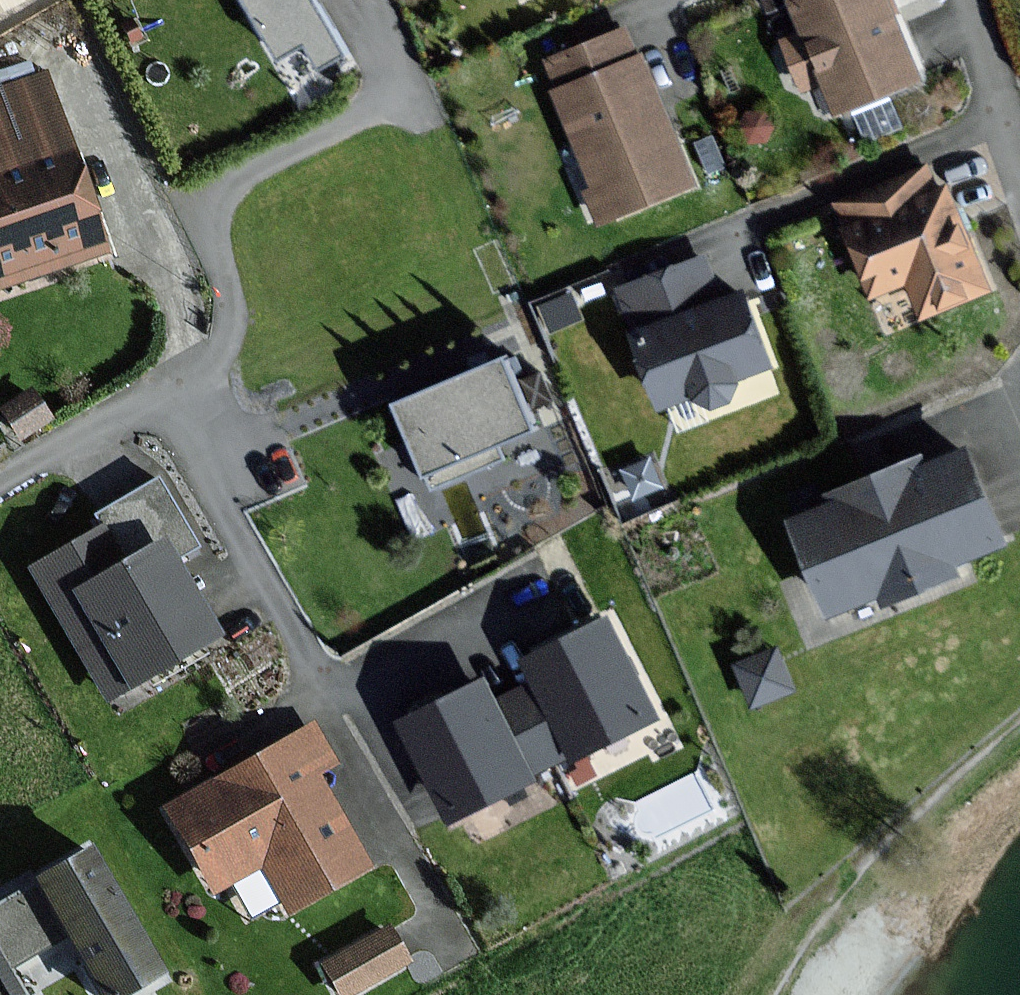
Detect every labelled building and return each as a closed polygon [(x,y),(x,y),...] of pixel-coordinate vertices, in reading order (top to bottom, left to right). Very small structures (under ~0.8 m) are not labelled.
[(278,54),(302,40),(318,67),(343,52),(314,3),(320,0),(247,0),(278,54)] [(793,2),(805,32),(782,41),(799,86),(821,77),(834,111),(916,79),(885,0),(798,0),(793,2)] [(623,32),(549,61),(560,90),(551,93),(600,219),(692,183),(642,55),(634,58),(623,32)] [(104,250),(72,154),(47,77),(0,92),(0,284),(104,250)] [(927,171),(838,205),(872,293),(909,279),(923,316),(986,292),(948,193),(937,197),(927,171)] [(703,259),(619,290),(635,334),(662,406),(698,393),(704,410),(736,398),(730,383),(770,368),(743,295),(719,303),(703,259)] [(532,429),(502,359),(392,405),(423,477),(430,474),(435,485),(499,458),(494,445),(532,429)] [(830,506),(790,523),(827,612),(876,592),(881,604),(954,574),(950,563),(999,542),(962,453),(922,469),(917,458),(826,496),(830,506)] [(109,696),(216,634),(171,557),(195,543),(158,480),(92,518),(98,529),(34,566),(109,696)] [(524,662),(535,684),(573,759),(654,718),(606,621),(524,662)] [(775,652),(736,669),(751,706),(791,689),(775,652)] [(448,821),(531,780),(493,705),(481,682),(399,723),(448,821)] [(573,759),(535,684),(493,705),(531,780),(573,759)] [(314,725),(169,802),(215,888),(265,862),(290,908),(366,868),(316,773),(334,763),(314,725)] [(92,850),(41,879),(0,903),(0,994),(20,994),(26,992),(9,964),(70,929),(109,994),(119,994),(162,970),(92,850)] [(389,928),(326,963),(344,994),(348,994),(408,962),(389,928)]
